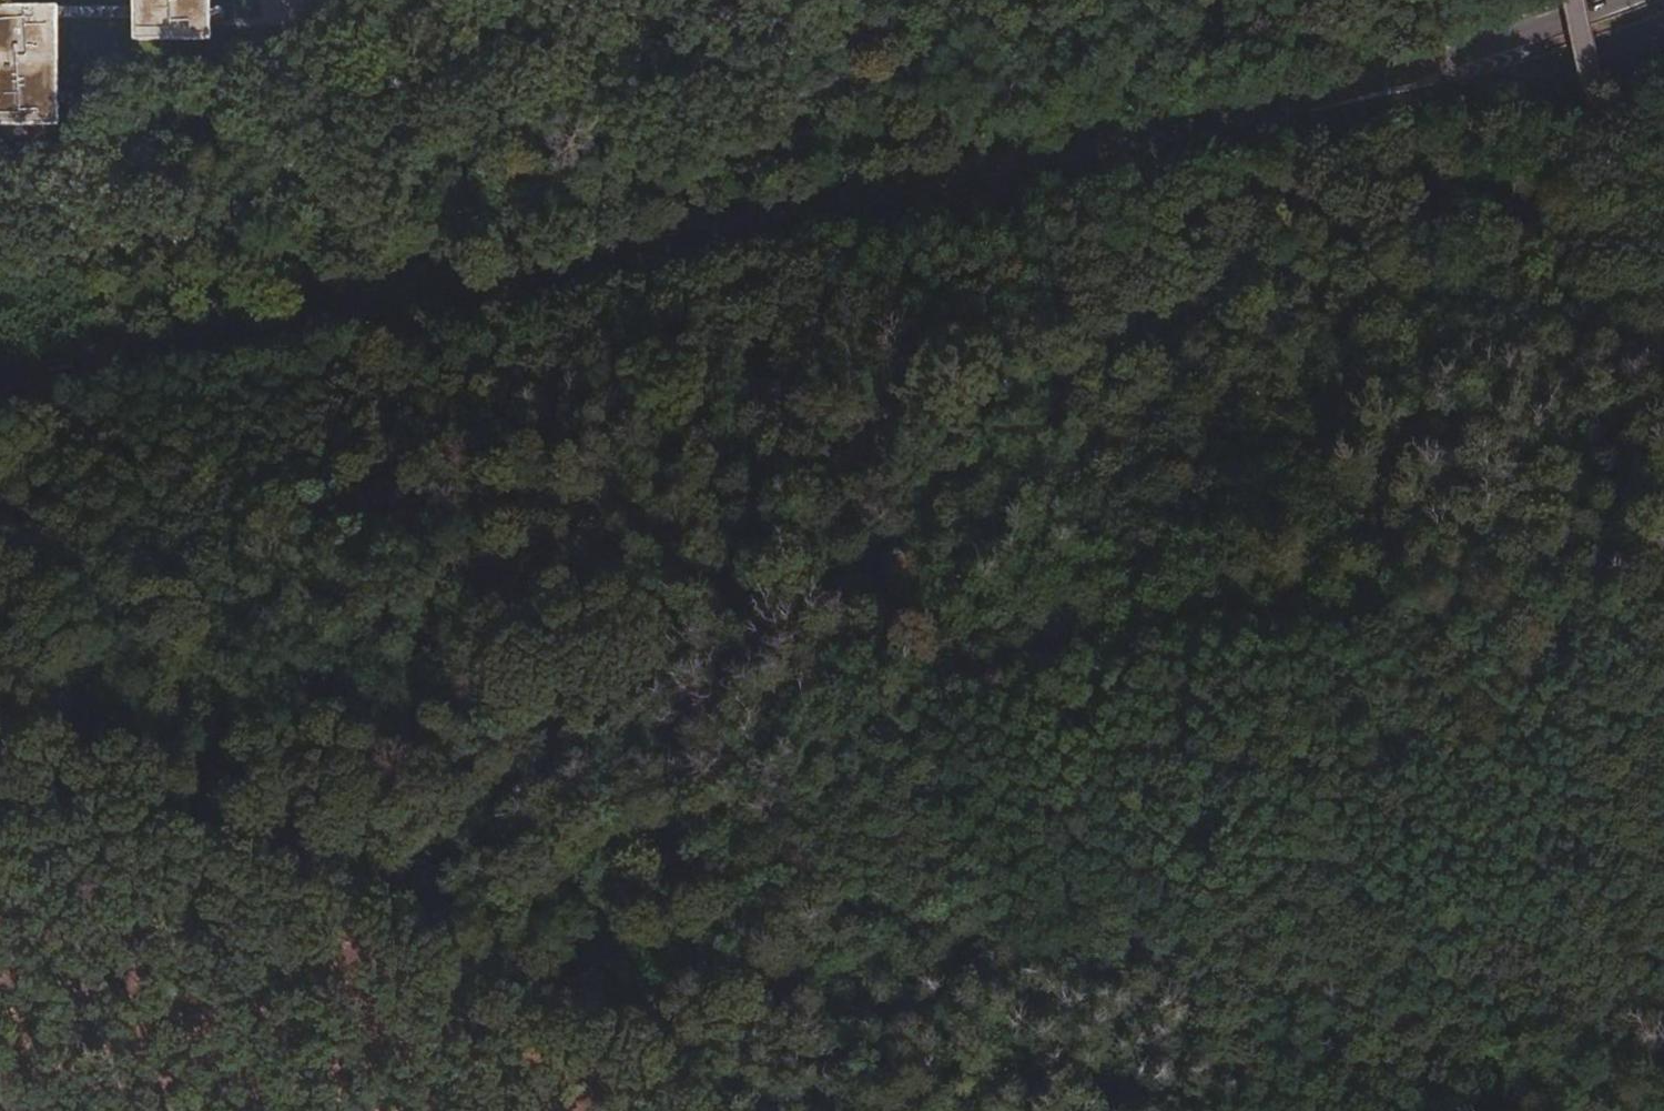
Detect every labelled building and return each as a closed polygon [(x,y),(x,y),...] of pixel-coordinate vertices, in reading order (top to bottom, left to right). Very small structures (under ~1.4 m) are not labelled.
[(121,9),(121,20),(199,20),(199,0),(121,0),(121,9)] [(45,9),(0,10),(0,128),(46,128),(45,21),(45,9)] [(121,9),(45,9),(45,21),(121,20),(121,9)]
